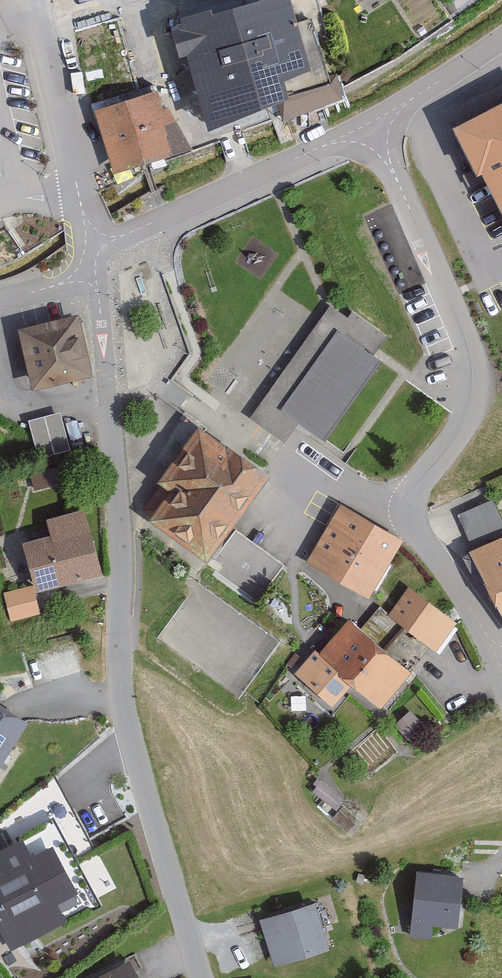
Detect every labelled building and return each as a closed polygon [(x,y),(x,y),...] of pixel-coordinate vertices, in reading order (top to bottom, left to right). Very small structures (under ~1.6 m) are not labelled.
[(299,21),(292,0),(265,0),(177,29),(208,124),(279,101),(284,117),(340,99),(313,16),(299,21)] [(360,10),(376,0),(353,0),(360,10)] [(93,117),(113,179),(187,155),(165,117),(160,118),(154,98),(93,117)] [(454,137),(477,183),(483,180),(501,217),(501,113),(454,137)] [(382,344),(330,308),(253,417),(288,441),(299,425),(323,442),(377,364),(371,360),(382,344)] [(94,376),(80,318),(16,334),(31,392),(94,376)] [(58,416),(26,423),(35,462),(67,455),(58,416)] [(266,472),(197,425),(157,485),(167,492),(150,516),(209,556),(266,472)] [(29,478),(34,494),(63,485),(58,470),(29,478)] [(460,510),(472,537),(501,523),(501,504),(497,493),(460,510)] [(401,541),(338,507),(306,562),(367,602),(401,541)] [(49,538),(23,545),(37,593),(100,575),(82,511),(44,522),(49,538)] [(474,548),(501,618),(501,537),(474,548)] [(1,596),(9,624),(38,616),(31,588),(1,596)] [(456,624),(407,588),(385,617),(376,610),(360,631),(346,621),(320,656),(313,650),(291,679),(332,710),(350,685),(382,709),(428,647),(435,652),(456,624)] [(25,721),(0,706),(0,762),(25,721)] [(394,727),(413,747),(429,732),(409,712),(394,727)] [(309,789),(336,812),(345,801),(318,779),(309,789)] [(331,819),(347,834),(360,820),(344,805),(331,819)] [(0,853),(0,932),(10,952),(65,925),(54,905),(77,893),(53,847),(35,857),(26,839),(0,853)] [(460,876),(412,876),(410,938),(433,938),(435,926),(456,927),(460,876)] [(329,952),(314,906),(258,921),(274,970),(329,952)] [(98,977),(139,977),(131,962),(98,977)]
